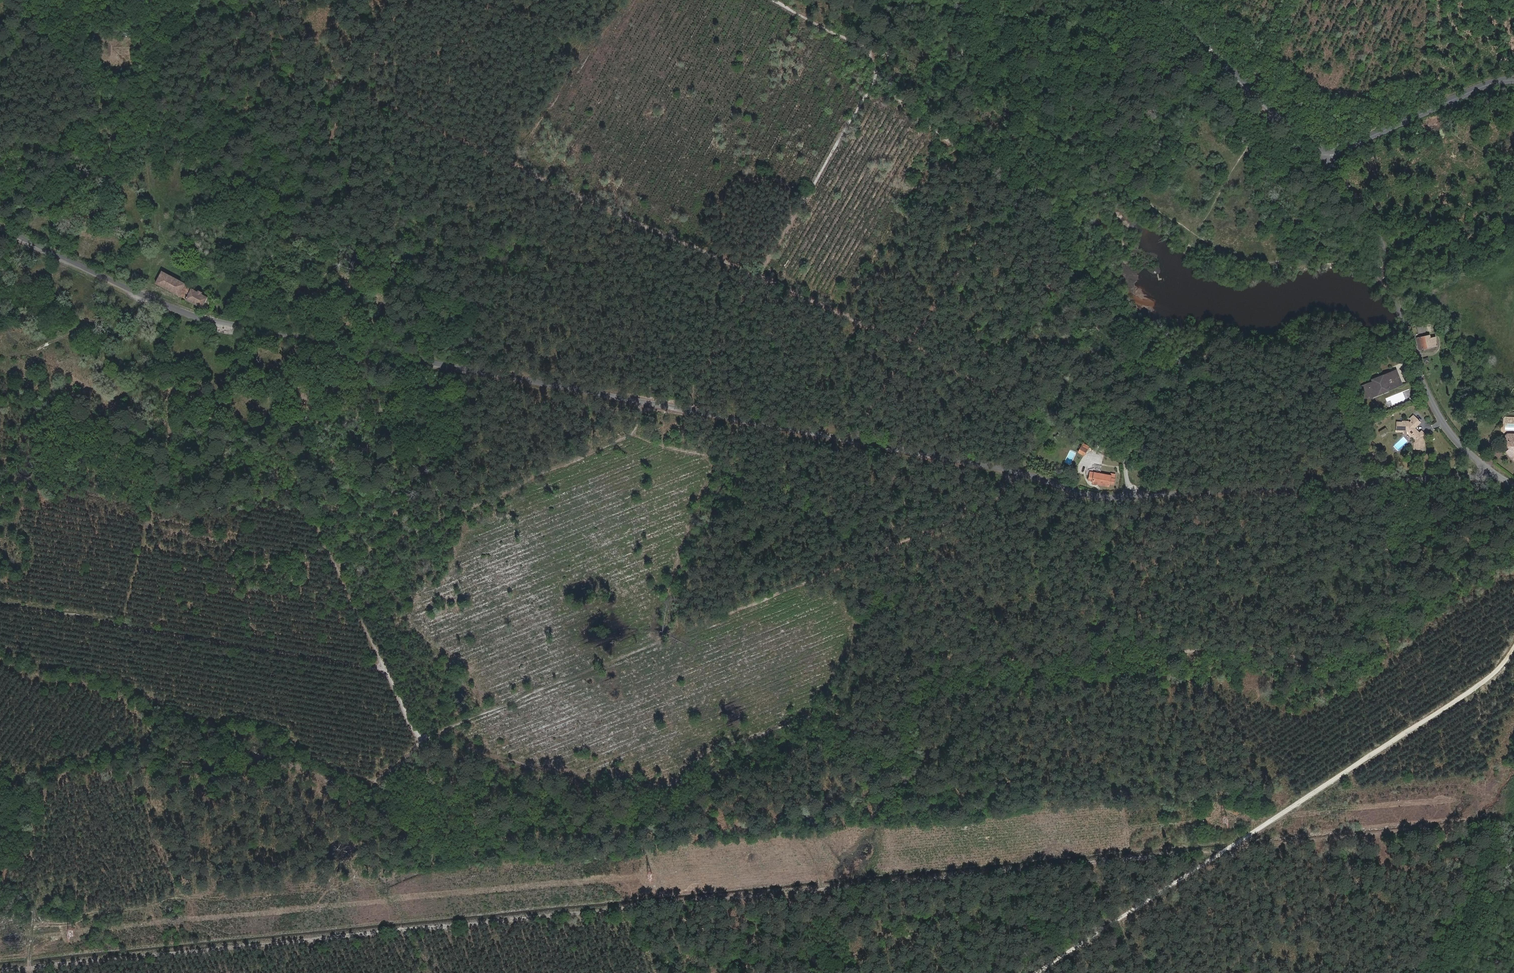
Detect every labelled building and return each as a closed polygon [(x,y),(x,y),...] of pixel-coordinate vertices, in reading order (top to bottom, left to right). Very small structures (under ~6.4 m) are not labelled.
[(185,283),(162,271),(156,283),(203,307),(208,296),(202,293),(202,291),(199,290),(198,291),(185,284),(185,283)] [(1422,350),(1437,346),(1435,338),(1428,339),(1427,336),(1419,339),(1422,350)] [(1398,370),(1375,378),(1375,380),(1397,373),(1402,385),(1404,385),(1398,370)] [(1397,373),(1375,380),(1365,384),(1369,395),(1374,393),(1374,391),(1384,387),(1385,389),(1395,385),(1396,387),(1402,385),(1397,373)] [(1374,393),(1375,395),(1396,387),(1395,385),(1385,389),(1384,387),(1374,391),(1374,393)] [(1413,431),(1414,429),(1420,424),(1413,417),(1412,418),(1413,420),(1412,422),(1409,424),(1396,424),(1396,431),(1402,431),(1402,429),(1407,429),(1407,432),(1409,434),(1408,435),(1411,438),(1413,438),(1415,440),(1415,451),(1422,451),(1422,447),(1423,447),(1423,442),(1422,442),(1422,438),(1424,436),(1421,433),(1418,435),(1417,433),(1416,434),(1413,431)] [(1513,442),(1513,438),(1504,437),(1503,448),(1508,448),(1508,451),(1504,453),(1513,462),(1513,442)] [(1076,451),(1083,455),(1086,449),(1080,445),(1076,451)] [(1111,477),(1112,475),(1094,471),(1093,472),(1090,471),(1088,480),(1092,481),(1091,483),(1109,487),(1110,484),(1114,485),(1115,478),(1111,477)]
